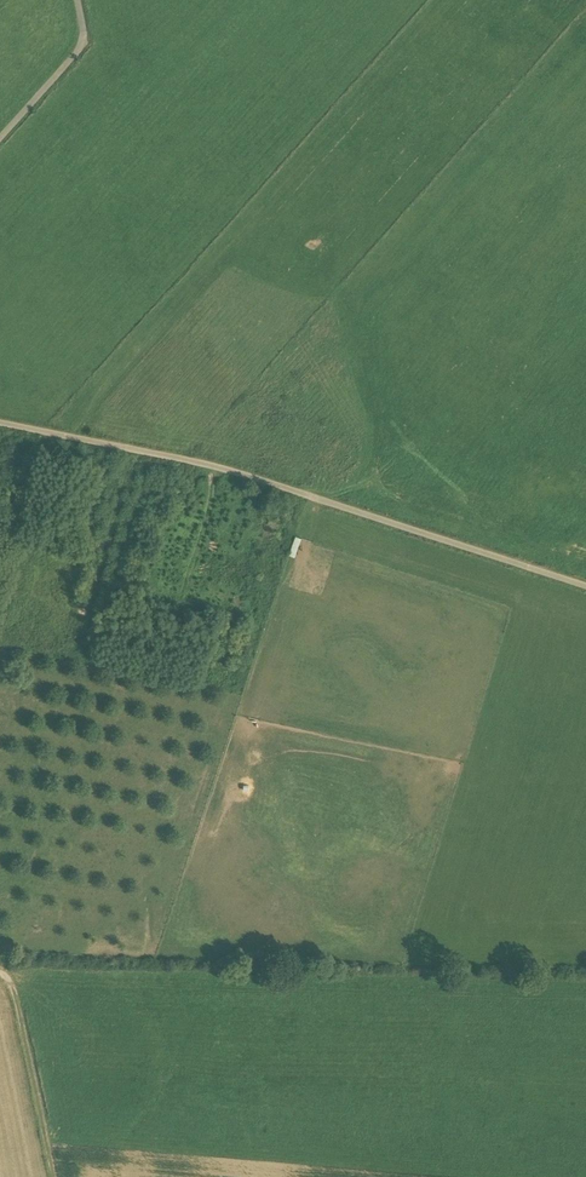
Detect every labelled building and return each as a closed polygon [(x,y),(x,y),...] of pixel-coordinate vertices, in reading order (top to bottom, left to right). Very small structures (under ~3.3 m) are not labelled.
[(294,536),(290,555),(296,556),(300,537),(294,536)]
